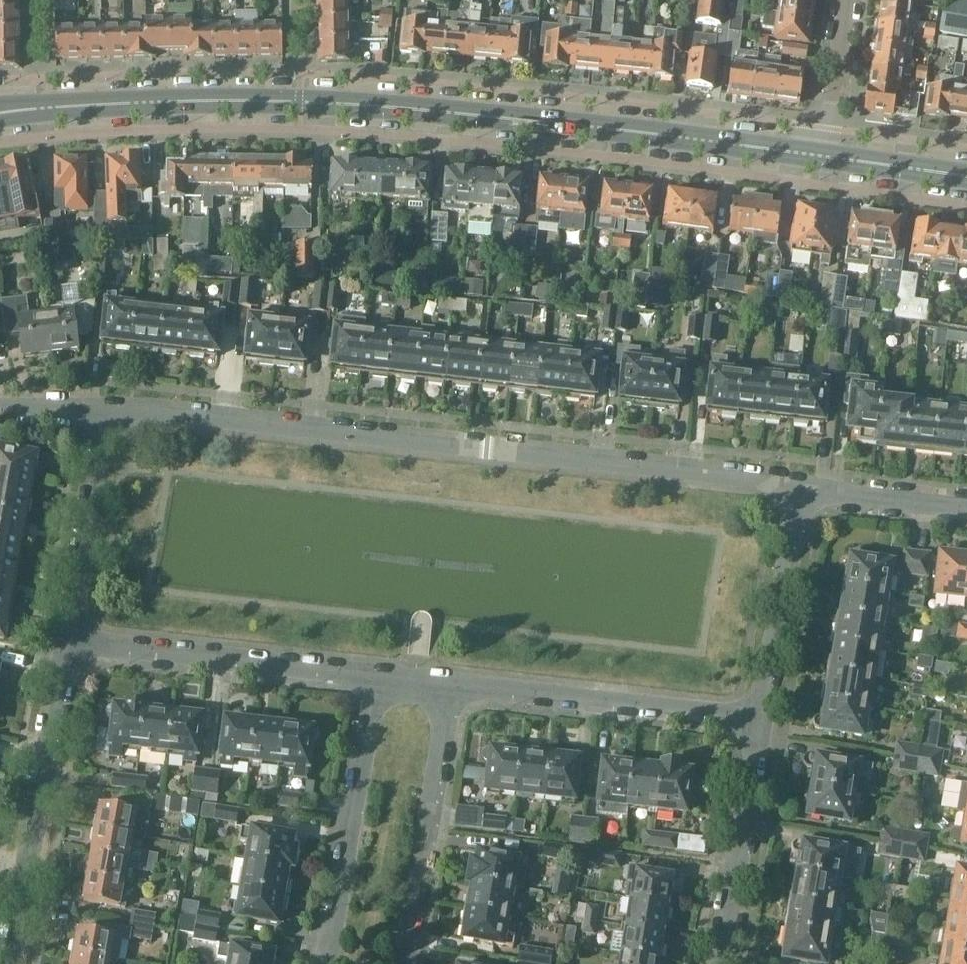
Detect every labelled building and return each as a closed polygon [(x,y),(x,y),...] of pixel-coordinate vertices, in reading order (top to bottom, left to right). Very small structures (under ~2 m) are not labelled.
[(19,9),(19,0),(0,0),(0,9),(19,9)] [(318,20),(350,19),(350,2),(359,2),(359,0),(317,0),(318,20)] [(445,53),(466,55),(468,55),(468,46),(465,45),(466,37),(467,37),(470,0),(465,0),(464,5),(464,11),(459,10),(459,12),(449,11),(445,53)] [(465,45),(468,46),(468,55),(466,55),(487,57),(490,29),(480,28),(483,7),(477,7),(478,0),(470,0),(467,37),(466,37),(465,45)] [(693,48),(715,51),(718,52),(717,55),(726,57),(729,32),(731,20),(723,19),(726,0),(700,0),(696,23),(696,24),(704,24),(703,34),(700,34),(697,35),(695,38),(694,41),(693,48)] [(733,7),(745,9),(746,1),(744,0),(742,0),(734,0),(733,7)] [(779,14),(812,19),(815,0),(781,0),(779,14)] [(940,32),(962,36),(966,37),(966,1),(964,0),(963,0),(944,0),(941,17),(942,17),(940,32)] [(591,39),(588,67),(611,69),(612,60),(608,59),(609,51),(611,51),(615,9),(615,2),(605,1),(603,26),(602,40),(591,39)] [(880,23),(880,25),(890,26),(890,24),(904,26),(904,27),(918,29),(918,28),(925,29),(936,31),(937,25),(918,22),(909,21),(910,15),(912,5),(883,1),(880,23)] [(192,7),(169,7),(169,19),(170,51),(184,50),(184,57),(193,56),(192,24),(192,18),(192,7)] [(731,20),(729,32),(741,33),(745,9),(733,7),(731,20)] [(20,30),(19,9),(0,9),(0,31),(20,30)] [(609,51),(608,59),(612,60),(611,69),(630,71),(633,43),(621,42),(623,27),(622,27),(624,10),(615,9),(611,51),(609,51)] [(381,10),(379,26),(392,27),(394,12),(381,10)] [(424,32),(423,41),(426,41),(425,51),(445,53),(449,11),(440,10),(439,14),(434,14),(428,13),(427,13),(427,14),(425,32),(424,32)] [(405,21),(403,52),(425,54),(425,51),(426,41),(423,41),(424,32),(425,32),(427,14),(423,13),(406,12),(405,21)] [(765,12),(763,26),(777,28),(776,38),(809,43),(812,19),(779,14),(765,12)] [(508,50),(506,62),(528,64),(531,39),(538,40),(540,20),(512,18),(511,22),(510,41),(512,41),(511,50),(508,50)] [(158,19),(146,19),(146,25),(146,57),(156,57),(156,51),(170,51),(169,19),(158,19)] [(350,19),(318,20),(318,36),(318,41),(359,40),(359,35),(350,35),(350,19)] [(542,34),(540,48),(546,48),(545,66),(568,68),(568,65),(569,56),(566,55),(567,46),(568,46),(571,20),(560,19),(560,25),(543,23),(542,34)] [(490,29),(487,57),(506,59),(506,62),(508,50),(511,50),(512,41),(510,41),(511,22),(511,21),(501,20),(500,20),(499,30),(490,29)] [(567,46),(566,55),(569,56),(568,65),(588,67),(591,39),(590,39),(592,22),(571,20),(568,46),(567,46)] [(237,23),(215,24),(215,56),(238,56),(237,23)] [(260,23),(237,23),(238,56),(261,55),(260,23)] [(283,23),(260,23),(261,55),(283,55),(283,23)] [(215,24),(192,24),(193,56),(215,56),(215,24)] [(880,25),(877,45),(912,50),(914,32),(917,33),(918,29),(904,27),(904,26),(890,24),(890,26),(880,25)] [(146,25),(124,26),(125,58),(146,57),(146,25)] [(78,26),(55,27),(56,59),(79,58),(78,26)] [(101,26),(78,26),(79,58),(101,58),(101,26)] [(124,26),(101,26),(101,58),(125,58),(124,26)] [(649,73),(649,76),(672,78),(675,53),(680,54),(682,37),(666,35),(666,29),(665,29),(665,26),(659,26),(659,28),(656,28),(653,55),(654,55),(654,64),(650,64),(649,73)] [(633,43),(630,71),(649,73),(650,64),(654,64),(654,55),(653,55),(656,28),(645,27),(643,44),(633,43)] [(20,49),(20,30),(0,31),(0,50),(20,49)] [(761,37),(760,47),(767,48),(769,38),(761,37)] [(939,37),(937,49),(957,52),(959,40),(939,37)] [(359,40),(318,41),(319,63),(351,62),(351,44),(360,44),(359,40)] [(783,44),(782,55),(806,58),(808,47),(783,44)] [(877,45),(874,68),(883,69),(884,67),(892,68),(892,69),(911,72),(912,67),(903,65),(904,61),(910,62),(912,50),(877,45)] [(693,48),(687,86),(688,86),(690,87),(690,88),(702,90),(702,88),(712,90),(717,55),(718,52),(715,51),(693,48)] [(0,50),(0,69),(20,68),(20,49),(0,50)] [(377,53),(376,63),(388,64),(389,54),(377,53)] [(757,65),(752,97),(776,100),(781,68),(780,68),(781,59),(766,56),(765,66),(757,65)] [(732,61),(728,94),(752,97),(757,65),(738,62),(733,61),(732,61)] [(955,64),(953,78),(963,79),(965,66),(955,64)] [(874,68),(871,88),(899,92),(902,75),(911,76),(911,72),(892,69),(892,68),(884,67),(883,69),(874,68)] [(781,68),(776,100),(800,103),(804,71),(781,68)] [(930,85),(925,114),(948,118),(949,115),(950,104),(948,104),(948,96),(950,97),(953,78),(942,76),(940,87),(930,85)] [(948,104),(950,104),(949,115),(948,118),(949,118),(950,115),(966,118),(966,89),(962,88),(963,79),(953,78),(950,97),(948,96),(948,104)] [(863,106),(863,109),(865,110),(865,111),(867,111),(894,115),(894,114),(917,117),(920,94),(899,92),(871,88),(868,87),(866,99),(864,99),(863,106)] [(108,195),(95,195),(95,212),(94,243),(110,242),(110,243),(128,243),(127,204),(142,203),(143,205),(153,205),(152,188),(141,189),(141,156),(138,156),(137,153),(126,154),(126,157),(107,158),(108,195)] [(87,157),(55,158),(56,207),(59,206),(59,213),(95,212),(95,195),(88,195),(87,160),(87,157)] [(185,164),(184,187),(185,187),(185,198),(204,198),(204,209),(204,198),(209,198),(209,179),(211,179),(212,168),(208,168),(208,158),(187,158),(187,157),(184,157),(184,163),(184,164),(185,164)] [(204,198),(204,209),(214,210),(214,197),(234,198),(235,158),(208,158),(208,168),(212,168),(211,179),(209,179),(209,198),(204,198)] [(235,158),(234,198),(254,198),(259,198),(260,178),(262,179),(262,169),(258,169),(258,158),(235,158)] [(254,198),(254,223),(263,223),(264,197),(283,198),(283,188),(284,188),(285,158),(282,158),(282,159),(258,158),(258,169),(262,169),(262,179),(260,178),(259,198),(254,198)] [(285,158),(284,188),(312,189),(312,165),(302,165),(302,164),(302,159),(285,158)] [(17,220),(40,216),(29,159),(13,162),(0,165),(0,224),(17,220)] [(332,174),(331,196),(341,196),(341,200),(356,201),(357,163),(355,163),(353,161),(347,161),(345,162),(341,162),(332,162),(332,165),(332,174)] [(162,184),(161,198),(165,198),(165,208),(170,208),(170,198),(185,198),(185,187),(184,187),(185,164),(184,164),(184,163),(167,163),(167,171),(162,171),(162,184)] [(357,163),(356,201),(380,202),(380,198),(381,164),(357,163)] [(404,199),(403,215),(428,216),(429,200),(431,169),(422,169),(422,166),(419,166),(419,163),(408,163),(407,165),(405,165),(404,199)] [(381,164),(380,198),(404,199),(405,165),(381,164)] [(447,175),(444,210),(470,212),(473,173),(473,171),(471,171),(468,169),(462,168),(459,170),(457,170),(448,169),(447,175)] [(497,175),(493,218),(519,221),(523,181),(524,175),(513,174),(513,172),(500,171),(500,173),(497,173),(497,175)] [(470,212),(468,223),(492,225),(492,218),(493,218),(497,175),(473,173),(470,212)] [(537,211),(536,224),(559,226),(560,226),(561,213),(565,179),(558,178),(558,175),(545,174),(544,176),(541,176),(537,211)] [(559,226),(559,228),(583,231),(585,215),(588,181),(586,181),(586,178),(572,177),(571,179),(565,179),(561,213),(560,226),(559,226)] [(600,206),(597,227),(615,229),(625,231),(626,219),(630,186),(619,184),(616,182),(611,181),(609,183),(606,183),(603,207),(600,206)] [(630,186),(626,219),(636,221),(636,225),(646,226),(647,222),(650,222),(654,189),(651,188),(651,185),(640,184),(640,187),(630,186)] [(670,190),(665,224),(688,227),(693,193),(670,190)] [(693,193),(688,227),(714,230),(719,196),(693,193)] [(734,199),(730,230),(754,233),(759,198),(745,197),(745,200),(734,199)] [(759,198),(754,233),(777,236),(782,206),(771,204),(772,200),(759,198)] [(798,207),(791,252),(811,255),(818,206),(805,205),(804,207),(798,207)] [(818,206),(811,255),(821,256),(819,266),(830,268),(838,212),(832,211),(832,208),(818,206)] [(283,208),(283,229),(290,229),(311,229),(312,215),(308,215),(302,209),(283,208)] [(846,260),(846,263),(870,266),(871,260),(872,252),(877,214),(860,212),(860,214),(853,213),(848,249),(846,260)] [(432,213),(432,242),(448,243),(449,214),(432,213)] [(872,252),(871,260),(883,262),(882,269),(886,274),(883,295),(898,296),(902,273),(906,243),(898,242),(901,219),(893,218),(894,217),(877,214),(872,252)] [(184,219),(183,275),(198,275),(198,277),(207,277),(207,271),(207,257),(208,219),(184,219)] [(912,257),(911,262),(922,263),(923,259),(936,261),(941,226),(940,226),(938,225),(936,222),(930,221),(927,223),(927,224),(916,222),(912,257)] [(45,246),(44,246),(44,247),(57,247),(62,246),(62,222),(45,222),(45,246)] [(515,225),(513,250),(525,251),(528,227),(515,225)] [(936,261),(934,273),(957,276),(959,264),(964,229),(961,229),(959,226),(953,226),(951,227),(941,226),(936,261)] [(528,227),(525,251),(537,252),(539,228),(528,227)] [(615,229),(611,260),(620,261),(621,261),(623,249),(624,235),(625,231),(615,229)] [(624,235),(623,249),(631,250),(632,236),(624,235)] [(343,237),(343,246),(353,247),(354,237),(343,237)] [(354,237),(353,247),(364,247),(364,237),(354,237)] [(386,238),(386,248),(392,249),(402,249),(402,239),(392,239),(386,238)] [(144,242),(142,256),(154,257),(153,241),(144,242)] [(167,241),(153,241),(154,257),(154,274),(160,274),(168,274),(167,241)] [(290,245),(283,245),(283,276),(295,277),(314,278),(314,244),(290,245)] [(706,253),(701,286),(713,288),(718,255),(706,253)] [(718,255),(713,288),(725,290),(730,257),(718,255)] [(207,257),(207,271),(232,273),(233,260),(207,257)] [(233,260),(232,273),(240,273),(240,260),(233,260)] [(100,261),(98,284),(110,285),(113,262),(100,261)] [(377,275),(376,287),(398,288),(398,285),(399,279),(399,273),(393,272),(394,268),(383,267),(383,271),(378,271),(377,275)] [(652,271),(651,279),(681,283),(682,273),(674,272),(674,274),(652,271)] [(777,298),(777,299),(790,302),(794,274),(781,272),(781,276),(777,298)] [(636,273),(631,307),(646,309),(651,275),(636,273)] [(898,296),(895,319),(903,320),(928,323),(929,323),(930,311),(931,302),(914,299),(918,275),(902,273),(898,296)] [(767,274),(764,296),(777,298),(781,276),(767,274)] [(408,277),(408,287),(426,288),(428,288),(428,286),(429,276),(409,275),(408,277)] [(824,275),(820,308),(832,309),(836,277),(824,275)] [(836,277),(832,309),(845,311),(849,278),(836,277)] [(736,283),(735,291),(745,292),(746,285),(747,279),(737,278),(736,283)] [(242,279),(240,305),(253,306),(256,281),(242,279)] [(466,279),(464,295),(480,297),(482,281),(466,279)] [(189,281),(188,293),(196,294),(197,282),(189,281)] [(225,283),(223,304),(236,305),(238,284),(225,283)] [(651,283),(647,305),(665,307),(668,285),(651,283)] [(316,284),(313,310),(326,312),(326,309),(329,285),(316,284)] [(329,285),(326,309),(338,310),(341,286),(329,285)] [(746,285),(745,292),(759,294),(760,287),(760,286),(746,285)] [(539,287),(538,301),(552,302),(554,288),(539,287)] [(384,295),(383,306),(395,307),(396,296),(384,295)] [(602,297),(601,305),(613,307),(614,298),(614,296),(602,295),(602,297)] [(27,296),(2,299),(6,335),(7,335),(6,325),(19,323),(20,333),(23,357),(51,354),(46,314),(30,316),(27,296)] [(396,296),(395,307),(412,309),(413,297),(396,296)] [(108,297),(103,339),(104,339),(104,344),(112,345),(116,345),(116,348),(129,350),(130,347),(132,347),(135,318),(137,306),(136,306),(121,304),(122,298),(121,298),(120,298),(108,297)] [(61,303),(45,305),(46,314),(51,354),(79,350),(77,334),(91,333),(92,333),(96,299),(61,303)] [(439,299),(438,310),(452,311),(453,300),(439,299)] [(617,309),(615,330),(627,332),(629,310),(630,300),(618,299),(617,309)] [(453,300),(452,311),(466,313),(467,301),(453,300)] [(763,301),(762,313),(775,315),(777,303),(763,301)] [(865,301),(863,314),(873,315),(873,316),(875,303),(865,301)] [(563,303),(562,315),(576,316),(577,304),(563,303)] [(506,304),(505,315),(519,317),(520,305),(506,304)] [(577,304),(576,316),(590,317),(591,305),(577,304)] [(520,305),(519,317),(533,318),(534,306),(520,305)] [(135,318),(132,347),(144,349),(144,351),(157,352),(157,350),(160,351),(165,309),(136,306),(137,306),(135,318)] [(193,312),(189,354),(190,354),(190,356),(203,357),(204,355),(217,356),(218,352),(222,318),(223,309),(208,308),(208,313),(194,312),(193,312)] [(605,308),(602,331),(614,332),(615,330),(617,309),(605,308)] [(165,309),(160,351),(163,351),(163,353),(176,355),(176,352),(189,354),(193,312),(165,309)] [(832,309),(830,330),(834,330),(847,332),(849,312),(845,311),(832,309)] [(930,311),(929,323),(936,324),(938,312),(930,311)] [(847,332),(844,356),(856,358),(859,333),(858,333),(859,319),(872,320),(873,315),(863,314),(855,313),(849,312),(847,332)] [(248,339),(246,359),(260,361),(260,363),(274,365),(279,319),(264,318),(264,315),(250,314),(249,330),(247,330),(246,339),(248,339)] [(689,317),(687,339),(700,340),(702,318),(689,317)] [(706,317),(704,341),(716,342),(718,318),(706,317)] [(333,349),(331,369),(345,370),(345,373),(359,375),(360,372),(365,330),(366,321),(337,318),(336,327),(334,341),(333,341),(332,349),(333,349)] [(891,318),(889,335),(901,336),(903,320),(895,319),(891,318)] [(279,319),(274,365),(290,367),(290,364),(304,366),(306,346),(308,346),(309,337),(307,336),(309,320),(295,319),(295,321),(279,319)] [(421,336),(416,378),(430,380),(429,383),(443,384),(443,382),(448,339),(433,338),(434,328),(422,327),(421,336)] [(365,330),(360,372),(374,374),(374,376),(387,378),(388,375),(392,333),(365,330)] [(834,330),(831,355),(842,356),(844,356),(847,332),(834,330)] [(935,330),(934,344),(945,345),(947,331),(935,330)] [(947,341),(966,343),(966,334),(949,332),(947,341)] [(392,333),(388,375),(402,377),(402,380),(415,381),(416,378),(421,336),(392,333)] [(515,346),(511,389),(511,392),(524,393),(524,391),(539,392),(543,349),(544,339),(516,336),(515,346)] [(789,336),(788,352),(801,353),(803,337),(789,336)] [(448,339),(443,382),(456,383),(456,386),(470,387),(470,385),(480,386),(480,384),(481,384),(483,364),(477,364),(479,342),(448,339)] [(479,342),(477,364),(483,364),(481,384),(480,384),(480,386),(484,386),(484,389),(496,390),(497,387),(511,389),(515,346),(479,342)] [(543,349),(539,392),(539,395),(552,396),(552,394),(566,395),(570,352),(571,344),(558,342),(557,351),(543,349)] [(618,362),(618,364),(625,365),(621,401),(635,403),(635,405),(650,407),(654,362),(655,356),(641,354),(642,348),(620,346),(620,350),(619,357),(618,362)] [(570,352),(566,395),(567,395),(566,398),(580,400),(580,397),(595,398),(597,379),(598,379),(598,371),(600,348),(587,347),(587,354),(570,352)] [(654,362),(650,407),(665,408),(665,406),(679,407),(684,360),(685,352),(672,350),(671,358),(670,364),(654,362)] [(710,392),(708,411),(722,412),(722,415),(736,417),(736,414),(737,414),(742,372),(726,370),(726,368),(728,357),(714,356),(713,366),(711,382),(710,382),(709,391),(710,392)] [(771,375),(765,420),(780,422),(780,419),(794,421),(799,378),(800,368),(772,365),(771,375)] [(742,372),(737,414),(751,416),(751,418),(765,420),(771,375),(742,372)] [(849,374),(846,402),(853,403),(850,426),(861,427),(860,440),(877,442),(882,400),(884,400),(885,388),(869,386),(870,376),(849,374)] [(794,421),(794,423),(808,425),(809,422),(824,424),(826,404),(827,404),(828,396),(827,396),(829,379),(813,378),(813,380),(799,378),(794,421)] [(882,400),(877,442),(888,443),(888,447),(906,449),(907,446),(911,403),(884,400),(882,400)] [(911,403),(907,446),(917,447),(917,450),(934,452),(935,450),(940,407),(911,403)] [(934,452),(953,454),(953,451),(964,452),(966,425),(966,410),(940,407),(935,450),(934,452)] [(27,516),(30,497),(34,473),(38,454),(0,447),(0,511),(27,516)] [(16,576),(19,558),(23,534),(27,516),(0,511),(0,573),(16,576)] [(847,568),(844,586),(847,586),(888,593),(891,573),(902,574),(903,565),(893,563),(866,559),(866,556),(865,553),(862,551),(859,550),(856,551),(854,553),(852,555),(850,568),(847,568)] [(903,565),(902,574),(915,575),(918,552),(905,551),(903,565)] [(937,595),(966,598),(966,553),(952,551),(952,555),(941,554),(937,595)] [(918,552),(915,575),(928,577),(931,554),(918,552)] [(4,638),(8,619),(12,595),(16,576),(0,573),(0,637),(4,638)] [(842,596),(838,614),(842,615),(883,622),(888,593),(847,586),(845,596),(842,596)] [(911,597),(909,607),(924,609),(926,599),(911,597)] [(837,624),(834,643),(837,644),(878,651),(883,622),(842,615),(840,625),(837,624)] [(411,623),(409,640),(430,643),(432,625),(411,623)] [(923,629),(922,638),(936,641),(937,631),(923,629)] [(832,653),(829,672),(833,673),(873,680),(878,651),(837,644),(836,653),(832,653)] [(918,658),(917,668),(931,670),(932,660),(918,658)] [(938,663),(936,673),(950,675),(951,666),(938,663)] [(828,682),(824,700),(828,701),(849,705),(869,708),(873,680),(833,673),(831,682),(828,682)] [(913,687),(912,696),(925,699),(927,689),(913,687)] [(815,722),(815,723),(815,724),(815,725),(815,726),(816,726),(816,727),(817,727),(817,728),(818,728),(819,728),(820,729),(864,737),(869,708),(849,705),(828,701),(825,717),(821,717),(821,716),(820,717),(819,717),(818,717),(817,718),(816,718),(816,719),(815,720),(815,721),(815,722)] [(108,711),(108,712),(108,713),(108,714),(108,715),(109,715),(109,716),(110,716),(110,717),(111,717),(111,718),(112,718),(113,718),(114,718),(114,719),(114,721),(112,721),(111,729),(113,730),(110,755),(123,756),(124,749),(142,751),(146,709),(146,704),(127,702),(126,707),(115,705),(114,705),(113,705),(113,706),(112,706),(111,706),(110,707),(109,708),(109,709),(108,709),(108,710),(108,711)] [(146,709),(142,751),(168,754),(173,709),(157,707),(157,710),(146,709)] [(173,709),(168,754),(184,756),(184,760),(197,761),(199,744),(200,744),(201,735),(200,735),(202,715),(189,714),(190,711),(173,709)] [(927,712),(926,722),(940,724),(942,714),(927,712)] [(224,746),(222,764),(234,765),(235,762),(251,764),(256,721),(255,721),(255,718),(240,716),(240,719),(227,718),(225,737),(223,737),(222,746),(224,746)] [(256,721),(251,764),(262,765),(262,773),(279,775),(279,767),(284,721),(268,720),(267,723),(256,721)] [(284,721),(279,767),(295,769),(294,775),(307,776),(310,752),(311,753),(312,745),(311,745),(311,741),(312,741),(313,741),(314,741),(315,741),(316,741),(316,740),(317,740),(318,739),(319,738),(319,737),(319,736),(320,736),(320,735),(320,734),(320,733),(319,732),(319,731),(318,730),(318,729),(317,729),(316,728),(315,728),(314,728),(313,728),(300,726),(301,723),(284,721)] [(922,747),(920,759),(942,763),(943,751),(944,743),(923,739),(922,747)] [(898,743),(896,755),(920,759),(922,747),(898,743)] [(483,754),(483,755),(483,756),(484,756),(484,757),(485,758),(485,759),(486,759),(486,760),(487,760),(488,760),(489,761),(490,761),(487,795),(501,796),(501,791),(516,793),(521,748),(506,746),(506,750),(490,748),(489,748),(488,748),(487,748),(487,749),(486,749),(485,750),(484,751),(484,752),(483,753),(483,754)] [(521,748),(516,793),(548,796),(552,755),(539,753),(539,750),(521,748)] [(552,755),(548,796),(562,798),(561,803),(575,804),(580,758),(567,756),(567,753),(553,751),(553,755),(552,755)] [(896,755),(893,769),(917,773),(920,759),(896,755)] [(805,762),(805,763),(805,764),(805,765),(805,766),(806,766),(806,767),(807,768),(808,769),(809,769),(810,770),(811,770),(812,770),(810,785),(854,793),(857,779),(870,781),(873,766),(859,764),(813,756),(812,756),(811,756),(810,756),(809,756),(808,757),(807,757),(807,758),(806,758),(806,759),(805,760),(805,761),(805,762)] [(604,761),(599,802),(628,805),(633,761),(615,759),(615,762),(604,761)] [(920,759),(917,773),(940,777),(942,763),(920,759)] [(633,761),(628,805),(657,809),(662,768),(661,768),(661,767),(652,766),(652,763),(633,761)] [(662,768),(657,809),(687,812),(692,767),(681,766),(681,765),(662,763),(661,767),(661,768),(662,768)] [(196,769),(194,791),(195,791),(194,798),(205,800),(206,792),(209,770),(196,769)] [(207,792),(206,802),(217,803),(218,794),(220,794),(222,772),(209,770),(206,792),(207,792)] [(114,774),(112,786),(138,789),(139,777),(114,774)] [(139,777),(138,789),(146,790),(148,777),(139,777)] [(959,812),(966,813),(966,783),(964,783),(959,812)] [(810,785),(807,803),(810,804),(808,815),(849,821),(849,823),(856,824),(858,812),(851,811),(854,793),(810,785)] [(266,790),(264,803),(276,805),(278,792),(266,790)] [(278,792),(276,805),(299,807),(299,806),(300,794),(278,792)] [(165,797),(164,808),(167,811),(198,816),(200,803),(200,801),(165,797)] [(96,816),(94,828),(133,835),(146,837),(150,812),(143,811),(128,808),(101,804),(99,816),(96,816)] [(203,805),(202,817),(215,819),(237,823),(239,809),(217,806),(203,805)] [(483,830),(482,831),(506,833),(506,831),(513,832),(514,822),(507,821),(507,818),(484,816),(484,817),(483,830)] [(572,817),(569,842),(582,844),(585,819),(572,817)] [(585,819),(582,844),(596,845),(598,820),(585,819)] [(952,834),(952,836),(952,837),(953,839),(954,840),(955,841),(956,842),(958,842),(963,843),(966,844),(966,819),(965,829),(960,828),(959,828),(957,828),(956,828),(954,829),(953,830),(952,832),(952,833),(952,834)] [(242,827),(239,841),(246,843),(246,842),(250,842),(247,860),(289,867),(294,868),(297,848),(292,847),(294,836),(242,827)] [(94,828),(92,840),(94,841),(92,852),(128,859),(133,860),(135,850),(130,850),(130,849),(133,835),(94,828)] [(882,829),(881,840),(906,845),(908,833),(882,829)] [(645,832),(644,845),(653,846),(654,833),(645,832)] [(654,833),(653,846),(676,849),(706,853),(708,840),(678,836),(670,835),(654,832),(654,833)] [(908,833),(906,845),(927,849),(929,837),(908,833)] [(881,840),(878,855),(888,856),(887,864),(902,867),(903,861),(906,845),(881,840)] [(792,847),(792,848),(792,849),(792,850),(793,851),(793,852),(794,852),(794,853),(795,853),(796,854),(797,854),(798,854),(795,872),(798,872),(839,880),(844,850),(798,841),(797,841),(796,841),(796,842),(795,842),(794,843),(793,844),(793,845),(792,845),(792,846),(792,847)] [(545,844),(543,856),(572,862),(574,849),(545,844)] [(906,845),(903,861),(924,864),(927,849),(906,845)] [(196,849),(194,860),(208,863),(210,852),(196,849)] [(597,852),(595,863),(619,867),(622,854),(598,850),(597,852)] [(471,860),(468,880),(515,887),(518,888),(523,888),(528,859),(478,851),(477,860),(471,860)] [(88,864),(86,875),(124,882),(132,884),(134,871),(138,872),(138,871),(140,861),(133,860),(128,859),(92,852),(90,864),(88,864)] [(141,852),(140,861),(154,863),(156,854),(141,852)] [(247,860),(242,888),(287,895),(290,879),(287,878),(289,867),(247,860)] [(140,861),(138,871),(152,874),(154,863),(140,861)] [(953,898),(966,900),(966,870),(959,868),(953,898)] [(627,884),(625,898),(631,899),(668,905),(668,901),(670,901),(672,890),(670,889),(672,876),(630,869),(627,884)] [(793,882),(790,900),(834,908),(839,880),(798,872),(796,882),(793,882)] [(86,875),(84,888),(86,888),(84,900),(125,907),(127,897),(122,896),(124,882),(86,875)] [(468,892),(466,904),(468,907),(468,908),(467,909),(509,916),(512,899),(516,900),(518,888),(515,887),(468,880),(467,883),(472,884),(470,892),(468,892)] [(883,886),(882,897),(891,899),(896,900),(898,888),(883,886)] [(235,901),(233,915),(279,924),(281,910),(284,911),(287,895),(242,888),(239,902),(235,901)] [(898,888),(896,900),(909,902),(911,891),(898,888)] [(531,889),(530,895),(542,898),(543,892),(531,889)] [(948,926),(966,929),(966,900),(953,898),(948,926)] [(623,917),(621,925),(663,932),(665,919),(667,920),(669,908),(667,908),(668,905),(631,899),(628,918),(623,917)] [(790,900),(787,917),(790,918),(789,928),(830,935),(831,926),(842,928),(845,910),(834,908),(790,900)] [(579,904),(577,917),(585,919),(597,921),(599,908),(587,906),(579,904)] [(465,913),(463,925),(465,925),(463,938),(513,947),(515,935),(507,933),(509,916),(467,909),(468,910),(465,913)] [(133,910),(131,923),(154,927),(156,914),(133,910)] [(197,916),(196,925),(219,929),(221,915),(198,911),(197,916)] [(180,922),(178,932),(194,935),(193,939),(216,942),(219,929),(196,925),(197,916),(181,913),(180,922)] [(872,915),(871,919),(873,935),(886,937),(889,918),(872,915)] [(585,919),(583,932),(595,934),(597,921),(585,919)] [(130,930),(129,936),(130,937),(152,940),(154,927),(131,923),(130,930)] [(614,932),(611,952),(622,954),(658,960),(659,957),(661,957),(663,945),(661,945),(663,932),(621,925),(620,933),(614,932)] [(74,940),(72,953),(110,960),(117,961),(121,938),(130,939),(130,937),(129,936),(130,930),(107,926),(105,933),(79,929),(77,941),(74,940)] [(943,955),(966,959),(966,929),(948,926),(943,955)] [(782,946),(786,947),(784,958),(817,963),(825,963),(830,935),(789,928),(785,927),(782,946)] [(873,935),(872,943),(884,945),(886,937),(873,935)] [(890,936),(889,946),(903,948),(905,939),(890,936)] [(219,958),(230,960),(229,963),(272,963),(274,953),(221,943),(219,958)] [(519,962),(531,963),(548,963),(550,953),(521,949),(519,962)] [(70,963),(109,963),(110,960),(72,953),(70,963)] [(660,963),(658,963),(658,960),(622,954),(620,963),(660,963)] [(943,955),(942,963),(966,963),(966,959),(943,955)]
